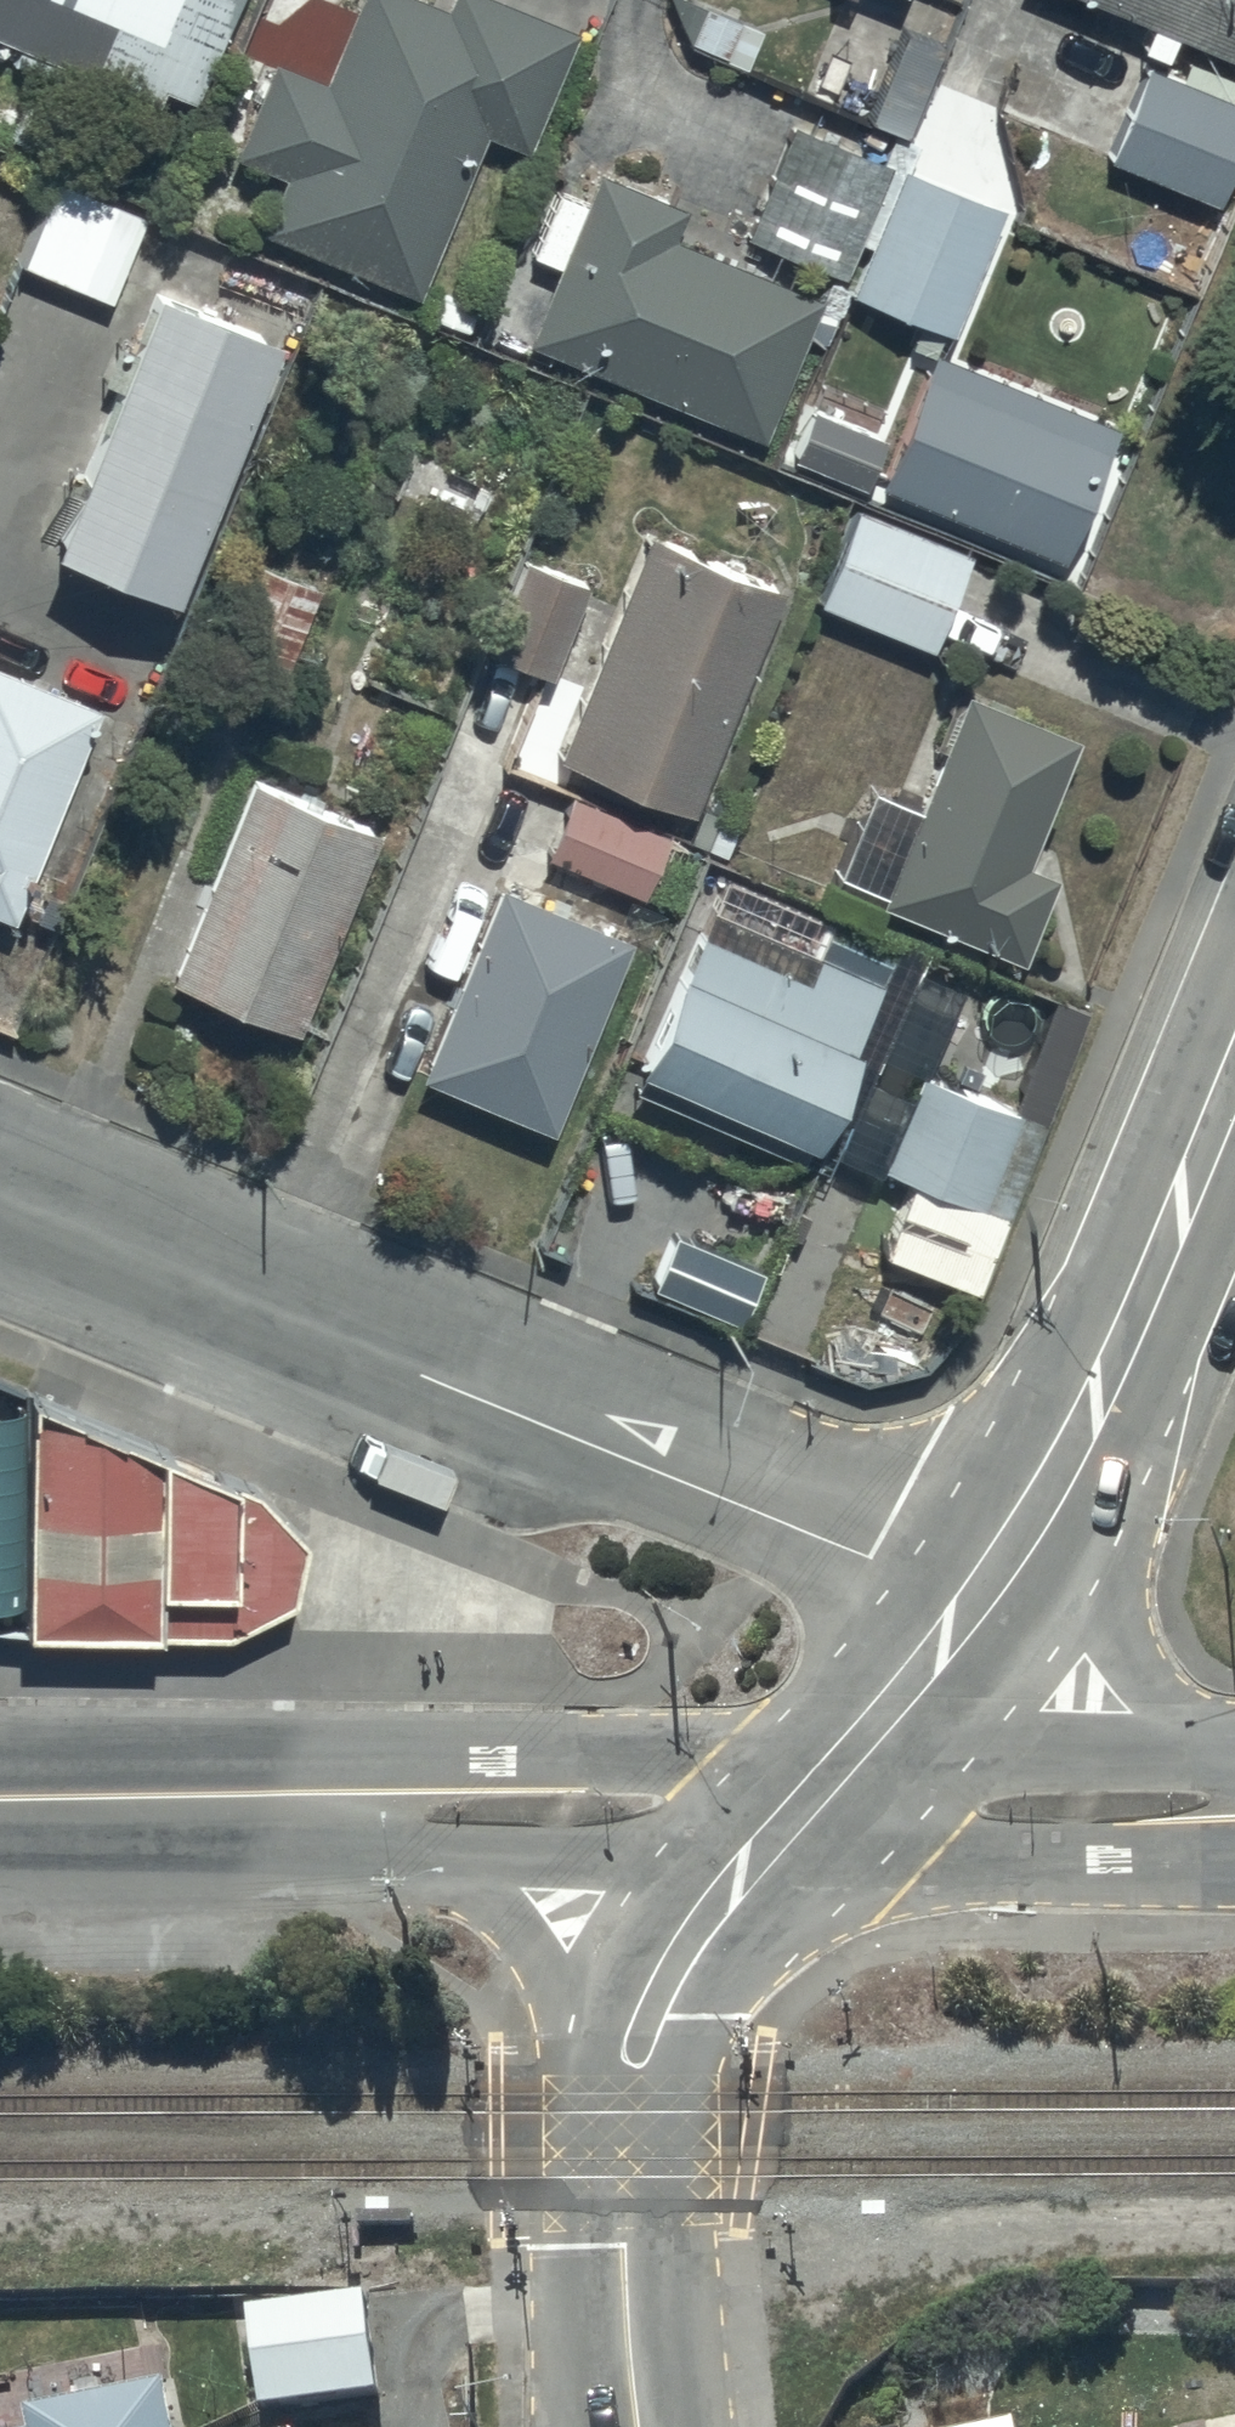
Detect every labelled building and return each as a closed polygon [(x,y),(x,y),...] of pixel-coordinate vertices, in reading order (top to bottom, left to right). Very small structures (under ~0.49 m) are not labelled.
[(130,88),(135,76),(195,101),(237,0),(0,0),(0,34),(130,88)] [(257,228),(409,293),(479,130),(519,147),(571,25),(513,0),(441,0),(440,2),(436,0),(350,0),(318,75),(271,54),(230,150),(281,172),(257,228)] [(1146,20),(1134,46),(1160,57),(1171,30),(1234,57),(1234,0),(1097,0),(1146,20)] [(1102,154),(1211,202),(1234,148),(1234,101),(1226,97),(1234,78),(1185,56),(1176,74),(1144,60),(1102,154)] [(790,116),(740,233),(836,273),(886,157),(790,116)] [(930,353),(932,349),(942,327),(949,330),(1001,203),(898,161),(846,288),(919,318),(907,342),(930,353)] [(523,338),(756,436),(816,292),(671,232),(682,204),(652,192),(656,182),(611,163),(607,173),(594,167),(581,198),(553,186),(526,251),(554,262),(523,338)] [(53,175),(17,259),(107,298),(143,214),(53,175)] [(112,383),(49,540),(174,591),(279,331),(154,281),(126,350),(113,345),(100,378),(112,383)] [(932,349),(930,353),(874,483),(1056,559),(1113,424),(932,349)] [(809,404),(785,454),(854,486),(878,436),(809,404)] [(853,502),(812,602),(927,650),(968,550),(853,502)] [(645,532),(552,753),(685,809),(777,587),(645,532)] [(488,652),(538,671),(548,675),(584,583),(518,557),(482,649),(488,652)] [(270,702),(315,585),(249,559),(203,676),(270,702)] [(538,671),(488,652),(457,730),(508,749),(538,671)] [(9,920),(98,703),(0,662),(0,916),(9,920)] [(877,889),(873,898),(1013,957),(1049,871),(1020,859),(1074,730),(961,683),(912,800),(867,781),(830,869),(877,889)] [(250,773),(166,974),(296,1028),(379,826),(250,773)] [(568,792),(542,855),(639,894),(664,831),(568,792)] [(495,877),(414,1072),(547,1127),(628,932),(495,877)] [(705,905),(631,1065),(806,1143),(853,1037),(863,1041),(877,1009),(868,1005),(880,978),(705,905)] [(1014,1107),(946,1080),(918,1069),(878,1165),(975,1204),(1014,1107)] [(1014,1107),(975,1204),(985,1261),(1041,1124),(1035,1122),(1037,1116),(1014,1107)] [(23,1531),(22,1628),(229,1628),(292,1600),(302,1537),(254,1486),(24,1388),(23,1487),(1,1487),(1,1531),(23,1531)] [(249,2313),(262,2415),(381,2400),(368,2299),(362,2299),(357,2261),(322,2270),(326,2303),(249,2313)] [(168,2386),(30,2415),(33,2426),(177,2426),(168,2386)]
